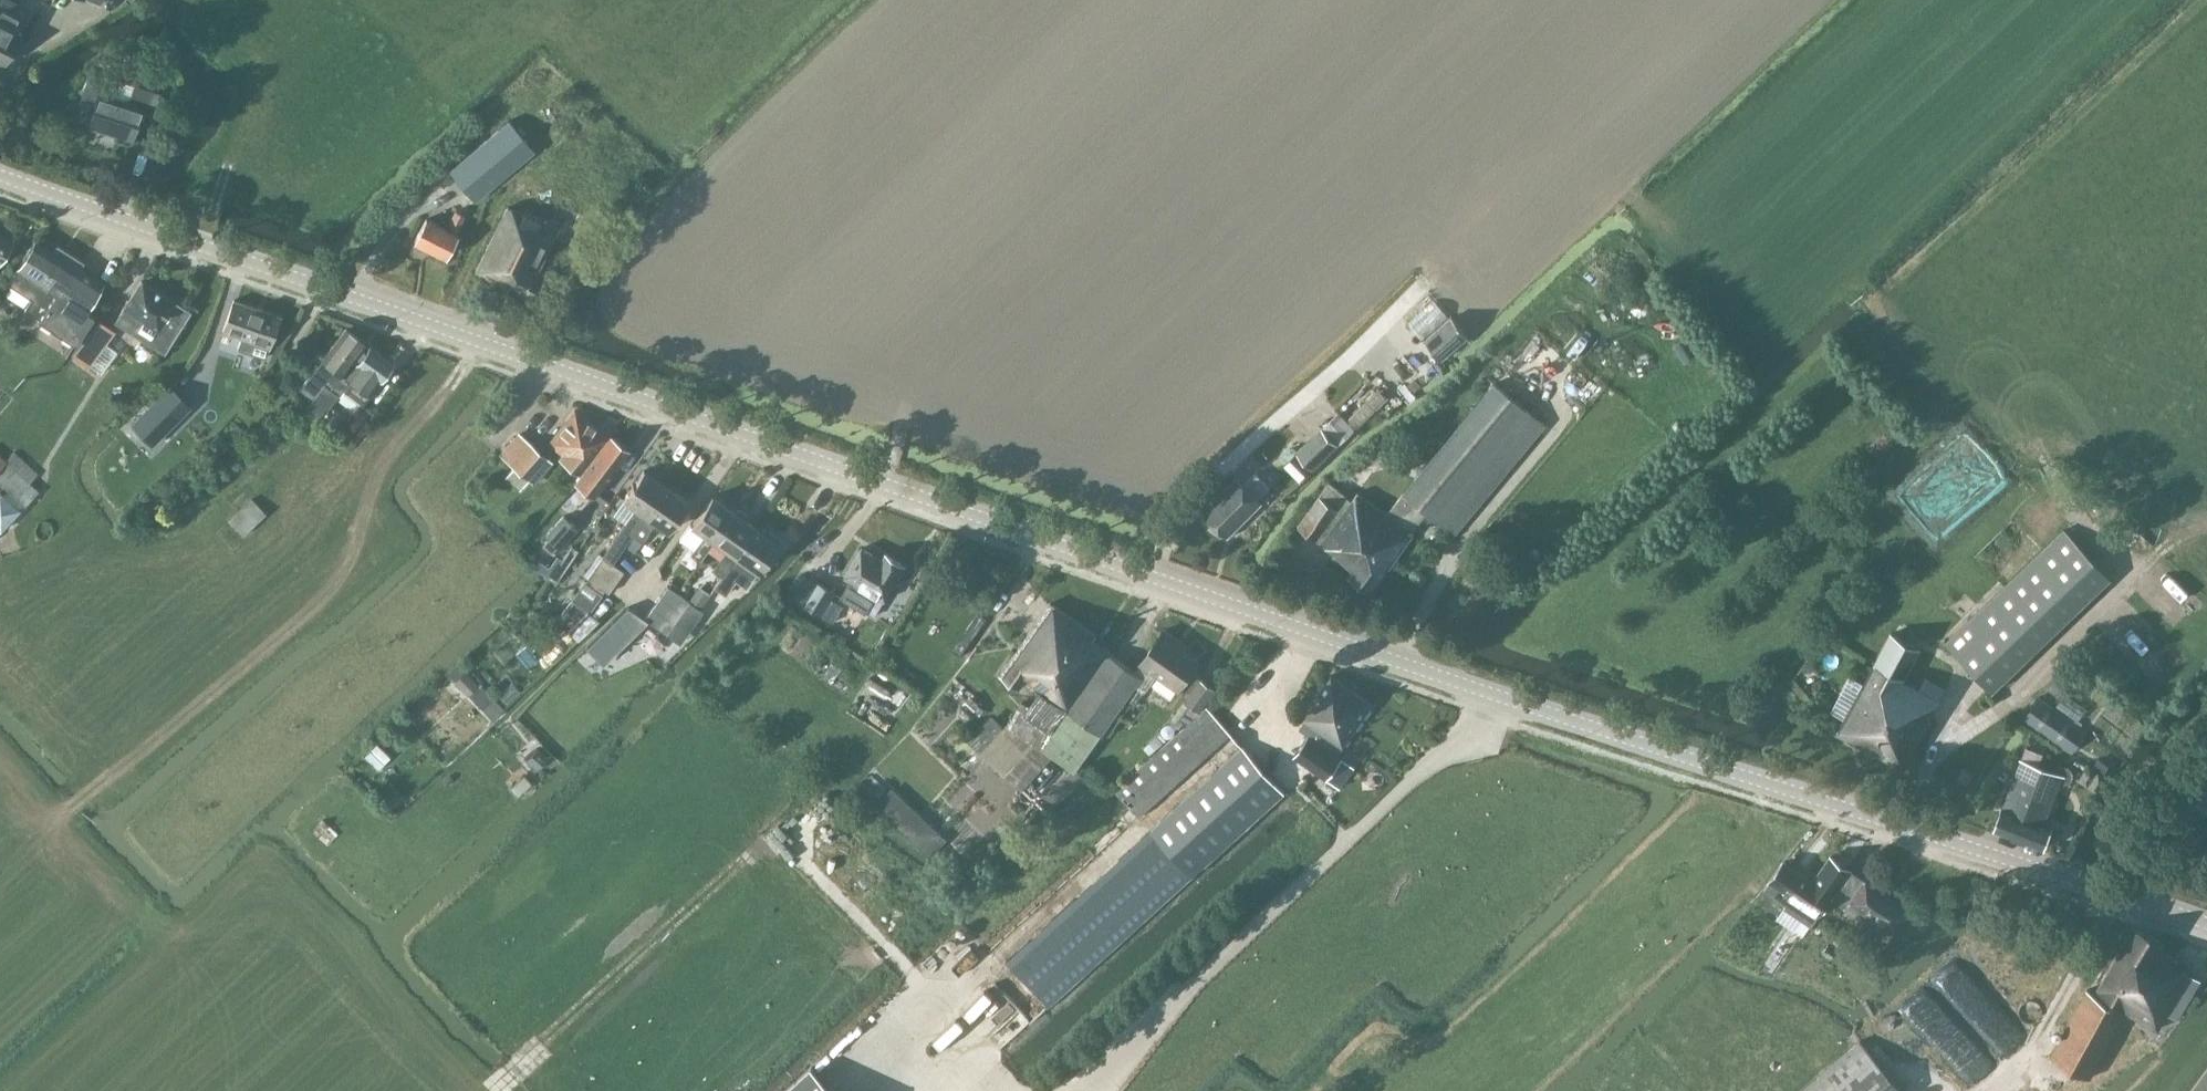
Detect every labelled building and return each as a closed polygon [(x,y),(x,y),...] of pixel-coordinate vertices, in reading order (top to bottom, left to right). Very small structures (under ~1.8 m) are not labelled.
[(5,63),(33,10),(15,0),(0,0),(0,60),(5,63)] [(172,64),(156,59),(146,91),(162,96),(172,64)] [(133,140),(144,105),(100,90),(89,126),(133,140)] [(509,159),(489,136),(449,170),(476,202),(519,165),(512,156),(509,159)] [(572,250),(590,214),(572,205),(560,228),(524,210),(523,212),(508,205),(474,272),(538,303),(551,276),(540,271),(554,242),(572,250)] [(446,256),(458,233),(466,216),(454,210),(446,227),(427,217),(415,241),(446,256)] [(14,242),(0,233),(0,263),(14,242)] [(31,299),(24,309),(76,342),(94,315),(87,310),(100,288),(75,272),(91,250),(64,233),(49,255),(32,244),(17,268),(7,284),(31,299)] [(164,352),(176,332),(189,311),(176,303),(176,301),(141,279),(115,323),(164,352)] [(280,315),(234,299),(222,332),(240,338),(237,348),(265,358),(280,315)] [(1451,317),(1424,340),(1441,359),(1467,335),(1451,317)] [(71,353),(88,366),(90,364),(100,370),(115,351),(105,343),(114,331),(98,319),(71,353)] [(308,406),(323,418),(344,390),(350,382),(347,379),(350,375),(351,373),(350,372),(346,370),(367,342),(346,328),(300,387),(314,398),(308,406)] [(350,382),(344,390),(361,404),(368,395),(393,362),(370,345),(355,366),(350,372),(351,373),(350,375),(347,379),(350,382)] [(1496,382),(1403,492),(1455,535),(1547,425),(1496,382)] [(190,408),(171,388),(130,427),(149,447),(190,408)] [(609,427),(606,425),(602,423),(600,424),(598,426),(574,407),(548,443),(561,454),(558,458),(578,474),(581,476),(612,435),(610,434),(610,430),(609,427)] [(1337,442),(1322,428),(1297,452),(1312,467),(1337,442)] [(514,465),(534,483),(554,462),(532,443),(520,433),(501,455),(514,465)] [(630,449),(612,435),(581,476),(578,474),(573,481),(593,497),(630,449)] [(39,489),(30,482),(39,472),(15,451),(6,460),(0,455),(0,531),(39,489)] [(621,528),(602,555),(611,562),(630,534),(665,484),(643,469),(622,499),(635,508),(621,528)] [(1257,499),(1270,487),(1255,472),(1243,484),(1237,478),(1203,511),(1227,535),(1260,502),(1257,499)] [(1374,498),(1381,483),(1366,475),(1359,490),(1374,498)] [(668,531),(689,501),(665,484),(630,534),(641,542),(654,522),(668,531)] [(1372,593),(1415,532),(1356,491),(1320,540),(1325,543),(1325,545),(1334,551),(1330,557),(1350,570),(1347,576),(1372,593)] [(713,542),(735,511),(711,495),(692,524),(690,523),(680,538),(694,548),(690,554),(700,561),(713,542)] [(1335,510),(1317,497),(1297,526),(1315,539),(1335,510)] [(251,498),(229,520),(248,539),(270,517),(251,498)] [(757,527),(747,519),(748,517),(748,514),(739,508),(736,509),(735,511),(713,542),(726,550),(712,570),(723,577),(757,527)] [(561,549),(579,528),(564,516),(545,538),(548,540),(544,544),(553,552),(558,547),(561,549)] [(757,527),(723,577),(714,589),(725,597),(735,583),(745,589),(773,552),(776,552),(784,540),(771,531),(768,532),(766,533),(757,527)] [(1992,693),(2089,599),(2111,578),(2063,528),(1944,642),(1992,693)] [(905,565),(883,552),(880,557),(862,546),(843,575),(849,579),(840,597),(866,613),(877,596),(884,599),(905,565)] [(624,571),(611,562),(602,555),(594,566),(616,581),(624,571)] [(594,566),(587,577),(605,590),(608,592),(616,581),(594,566)] [(1068,576),(1017,648),(1000,674),(1021,689),(1029,678),(1069,707),(1086,680),(1129,620),(1068,576)] [(2152,589),(2184,619),(2193,610),(2161,579),(2152,589)] [(809,599),(806,605),(822,615),(835,592),(819,582),(809,599)] [(659,596),(663,599),(681,612),(689,601),(667,585),(659,596)] [(569,594),(558,614),(572,621),(583,602),(569,594)] [(681,612),(663,599),(659,596),(652,607),(674,623),(681,612)] [(704,611),(690,601),(666,634),(681,643),(704,611)] [(624,604),(618,616),(634,623),(640,611),(624,604)] [(674,623),(652,607),(644,618),(666,634),(674,623)] [(587,609),(568,625),(578,636),(596,620),(587,609)] [(1108,653),(1069,709),(1043,692),(1034,706),(1026,701),(1010,725),(1042,747),(1042,748),(1045,750),(1043,752),(1037,747),(1033,752),(1028,747),(1026,750),(1028,752),(1007,775),(1023,789),(1053,756),(1074,771),(1135,685),(1144,691),(1156,675),(1177,690),(1198,660),(1174,644),(1177,639),(1164,630),(1140,664),(1135,671),(1108,653)] [(1934,696),(1917,687),(1904,679),(1921,649),(1890,634),(1836,733),(1862,746),(1863,753),(1872,758),(1878,755),(1903,768),(1939,703),(1937,702),(1940,699),(1938,698),(1934,696)] [(524,647),(513,654),(526,672),(536,665),(524,647)] [(833,656),(821,672),(829,679),(842,663),(833,656)] [(461,671),(453,682),(492,713),(501,702),(461,671)] [(1293,756),(1327,777),(1341,788),(1356,768),(1342,757),(1337,754),(1373,703),(1330,673),(1299,717),(1311,726),(1305,733),(1308,735),(1293,756)] [(1924,676),(1917,687),(1934,696),(1938,698),(1943,688),(1924,676)] [(1200,679),(1184,702),(1170,721),(1181,729),(1115,789),(1138,816),(1230,733),(1206,706),(1200,711),(1215,690),(1200,679)] [(2072,756),(2087,731),(2038,696),(2022,721),(2072,756)] [(1150,829),(1157,837),(1192,876),(1285,793),(1242,746),(1150,829)] [(2045,825),(2064,776),(2020,758),(1992,830),(2043,849),(2051,827),(2045,825)] [(1972,773),(1963,767),(1957,777),(1967,782),(1972,773)] [(517,791),(530,779),(523,771),(509,782),(517,791)] [(1049,785),(1062,796),(1074,783),(1061,771),(1049,785)] [(324,844),(337,831),(322,816),(309,830),(324,844)] [(1192,876),(1157,837),(1012,967),(1047,1006),(1192,876)] [(1832,896),(1850,868),(1828,854),(1812,877),(1783,857),(1766,879),(1767,880),(1785,892),(1818,915),(1832,896)] [(1908,908),(1864,878),(1850,868),(1832,896),(1846,905),(1844,909),(1862,921),(1858,928),(1883,945),(1908,908)] [(2125,1012),(2144,1022),(2157,1029),(2166,1013),(2177,1018),(2200,980),(2189,974),(2173,965),(2176,957),(2160,950),(2164,941),(2133,925),(2093,992),(2087,989),(2049,1055),(2090,1078),(2125,1012)] [(1967,968),(1943,983),(1977,1036),(2001,1020),(1967,968)] [(978,1025),(1003,1002),(993,991),(968,1015),(978,1025)] [(1859,1040),(1802,1090),(1904,1090),(1859,1040)] [(812,1066),(785,1090),(834,1090),(812,1066)] [(2190,1090),(2206,1090),(2206,1070),(2190,1090)]
